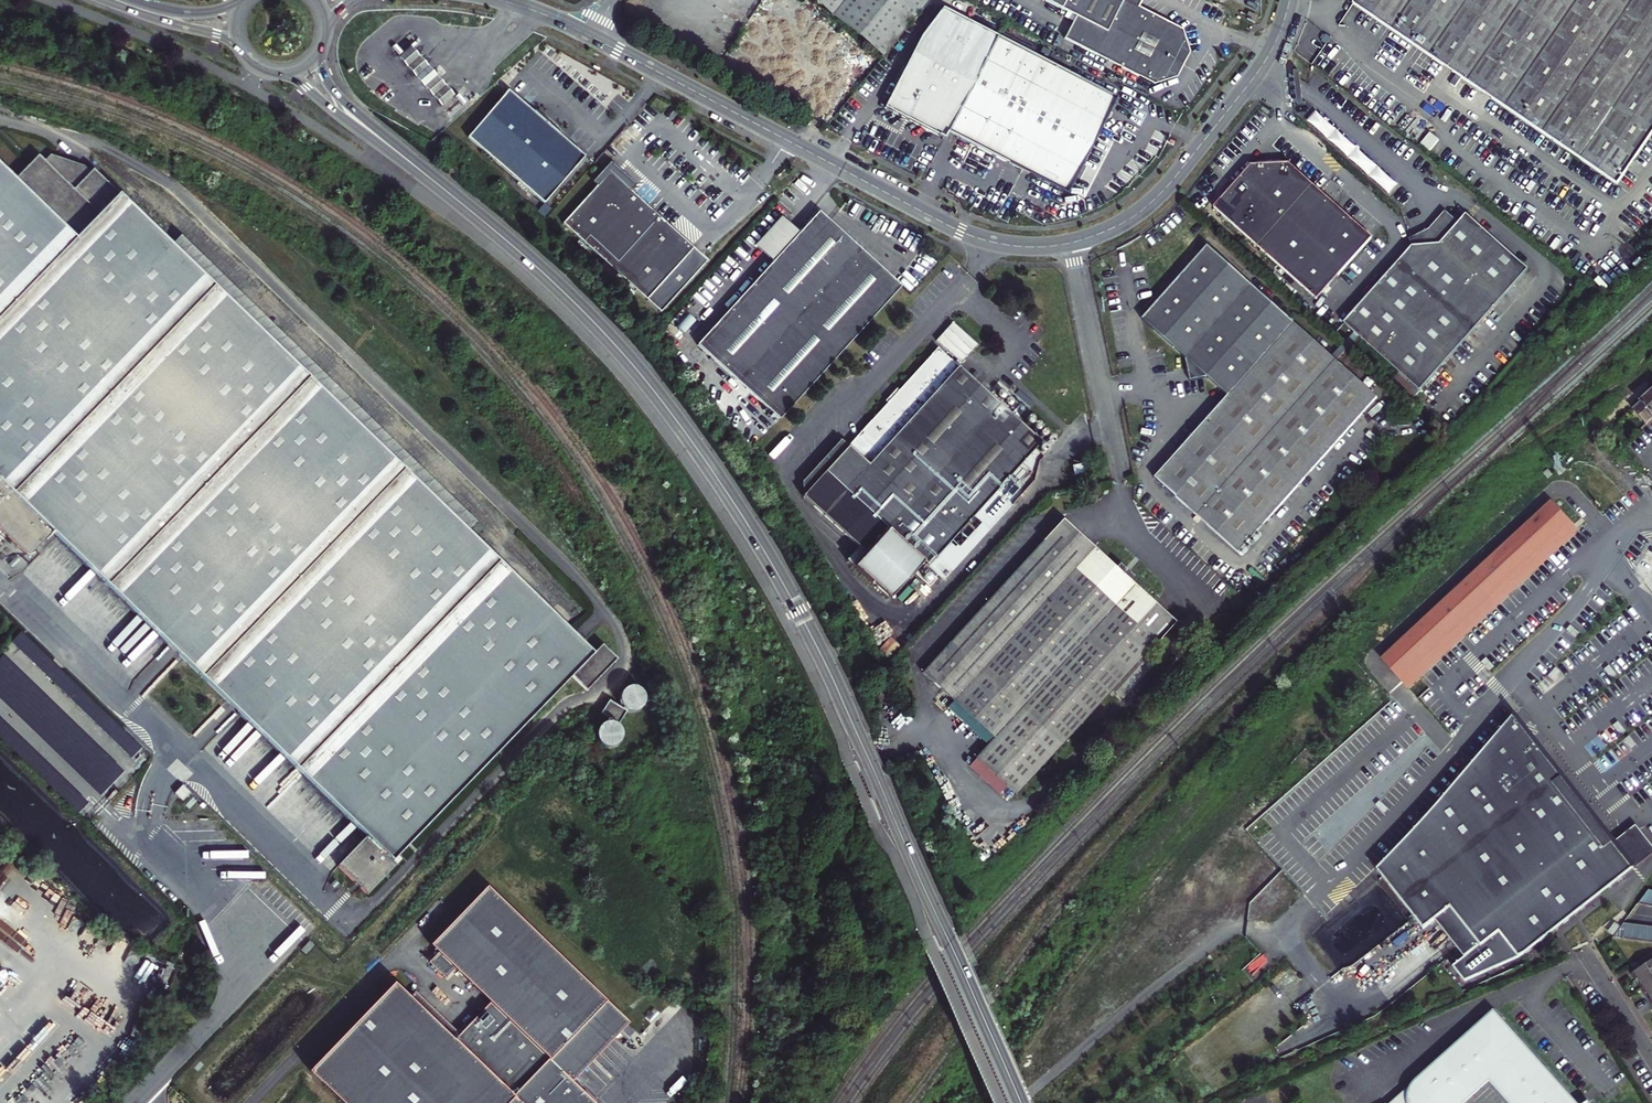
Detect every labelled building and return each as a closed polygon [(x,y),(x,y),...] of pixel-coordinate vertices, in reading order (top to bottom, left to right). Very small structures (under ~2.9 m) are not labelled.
[(884,63),(934,0),(806,0),(884,63)] [(1117,2),(1118,0),(1050,0),(1073,12),(1062,33),(1151,78),(1175,71),(1188,47),(1179,24),(1142,5),(1131,9),(1117,2)] [(1131,9),(1142,5),(1135,1),(1136,0),(1118,0),(1117,2),(1131,9)] [(1232,0),(1229,6),(1239,10),(1241,5),(1232,0)] [(1354,6),(1620,183),(1651,136),(1651,0),(1357,0),(1354,6)] [(948,137),(951,131),(1000,33),(946,6),(929,27),(888,107),(901,114),(920,123),(948,137)] [(1000,33),(951,131),(1010,161),(1073,191),(1080,177),(1121,94),(1000,33)] [(401,53),(389,64),(398,74),(408,84),(420,73),(410,62),(401,53)] [(420,73),(408,84),(416,93),(428,82),(420,73)] [(423,101),(432,111),(445,99),(436,90),(428,82),(416,93),(423,101)] [(497,92),(457,140),(536,205),(576,157),(561,145),(514,107),(497,92)] [(528,113),(521,110),(514,107),(561,145),(556,138),(551,133),(546,127),(540,122),(534,117),(528,113)] [(84,166),(50,155),(44,161),(38,156),(34,160),(30,165),(15,180),(0,166),(0,530),(28,557),(52,532),(182,658),(224,699),(366,837),(338,866),(367,895),(402,860),(398,856),(572,676),(586,691),(617,659),(602,645),(593,654),(582,644),(469,534),(171,245),(93,169),(90,172),(84,166)] [(1246,166),(1243,166),(1204,207),(1305,303),(1362,242),(1282,165),(1278,165),(1274,161),(1271,161),(1250,163),(1246,166)] [(598,166),(585,181),(588,184),(598,172),(611,183),(614,179),(598,166)] [(588,184),(554,225),(644,300),(657,311),(701,258),(688,247),(611,183),(598,172),(588,184)] [(823,213),(813,205),(806,213),(809,215),(809,216),(810,217),(823,213)] [(794,226),(767,258),(697,345),(784,416),(899,276),(830,220),(823,213),(810,217),(809,216),(809,215),(806,213),(804,211),(798,219),(799,220),(794,226)] [(777,212),(751,245),(762,254),(767,258),(794,226),(790,223),(777,212)] [(1405,245),(1405,253),(1432,253),(1451,233),(1437,218),(1420,236),(1405,245)] [(1405,253),(1404,254),(1331,329),(1405,400),(1519,283),(1459,224),(1432,253),(1405,253)] [(181,235),(171,245),(469,534),(479,524),(181,235)] [(1238,557),(1380,396),(1205,250),(1199,257),(1142,322),(1186,363),(1190,383),(1204,379),(1226,401),(1155,482),(1238,557)] [(694,321),(685,314),(675,327),(683,334),(694,321)] [(883,530),(926,567),(1034,439),(926,348),(844,447),(798,501),(862,556),(877,538),(883,530)] [(1633,408),(1646,422),(1651,417),(1651,391),(1633,408)] [(796,486),(798,501),(844,447),(836,440),(796,486)] [(1071,469),(1087,466),(1085,457),(1070,460),(1071,469)] [(1569,521),(1550,499),(1379,649),(1397,670),(1404,678),(1575,528),(1569,521)] [(976,757),(1015,794),(1174,620),(1064,517),(922,671),(994,736),(976,757)] [(877,538),(920,575),(926,567),(883,530),(877,538)] [(623,691),(621,693),(621,694),(620,696),(620,698),(620,701),(621,703),(621,705),(623,707),(625,709),(627,710),(631,712),(634,712),(636,711),(639,710),(641,709),(644,705),(644,703),(645,701),(645,698),(645,696),(644,693),(642,691),(639,688),(636,687),(634,687),(631,687),(629,687),(625,689),(623,691)] [(626,712),(609,700),(601,713),(618,724),(626,712)] [(1437,804),(1378,870),(1424,928),(1436,919),(1465,957),(1454,966),(1467,980),(1523,954),(1634,866),(1598,820),(1514,712),(1437,804)] [(606,722),(604,722),(603,723),(600,725),(599,726),(597,728),(596,730),(596,733),(596,735),(597,740),(599,743),(601,745),(604,746),(606,747),(609,747),(613,746),(617,744),(619,742),(620,740),(621,737),(621,734),(620,730),(620,728),(618,726),(616,724),(614,723),(611,722),(609,722),(606,722)] [(312,1070),(347,1102),(599,1102),(574,1080),(628,1023),(632,1019),(490,882),(434,941),(442,949),(458,964),(494,998),(464,1029),(455,1039),(411,996),(396,982),(312,1070)] [(1639,903),(1651,906),(1651,890),(1649,889),(1639,903)] [(1613,937),(1651,942),(1651,926),(1624,923),(1613,937)] [(310,941),(301,950),(306,954),(314,946),(310,941)] [(450,973),(458,964),(442,949),(434,958),(450,973)] [(1638,987),(1640,986),(1651,979),(1651,958),(1651,959),(1647,952),(1629,964),(1633,971),(1629,973),(1630,975),(1632,973),(1634,977),(1640,985),(1637,986),(1638,987)] [(1642,993),(1648,1002),(1651,999),(1651,979),(1640,986),(1642,989),(1644,992),(1642,993)] [(411,996),(455,1039),(464,1029),(420,986),(416,991),(411,996)] [(1573,1102),(1575,1100),(1493,1009),(1478,1024),(1488,1036),(1485,1039),(1474,1027),(1405,1090),(1409,1094),(1399,1102),(1442,1102),(1440,1098),(1445,1094),(1453,1102),(1465,1102),(1489,1081),(1509,1102),(1574,1102),(1573,1102)] [(1478,1024),(1474,1027),(1485,1039),(1488,1036),(1478,1024)] [(1409,1094),(1405,1090),(1390,1102),(1399,1102),(1409,1094)] [(1442,1102),(1453,1102),(1445,1094),(1440,1098),(1442,1102)]
